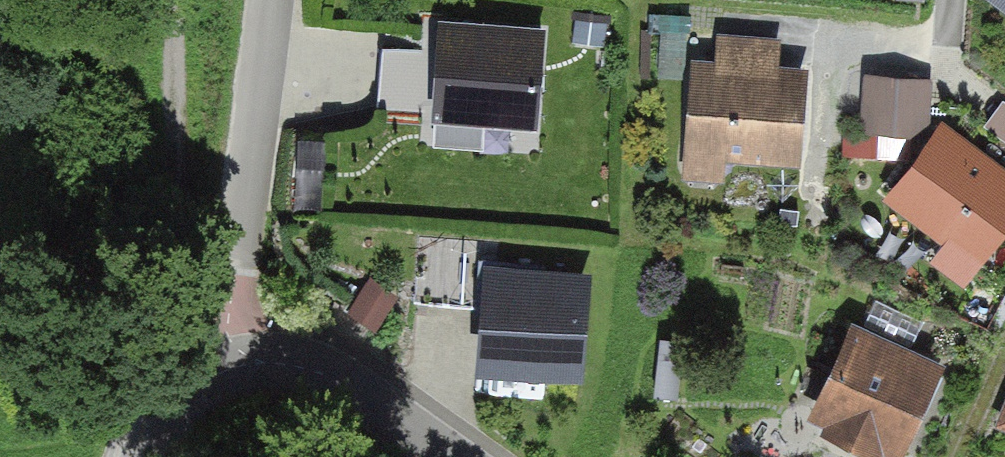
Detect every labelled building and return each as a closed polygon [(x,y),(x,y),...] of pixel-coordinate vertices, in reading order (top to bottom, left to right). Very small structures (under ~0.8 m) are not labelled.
[(1004,13),(1004,0),(989,0),(1004,13)] [(439,19),(432,121),(533,128),(540,26),(439,19)] [(723,63),(696,62),(691,184),(733,186),(734,166),(804,168),(807,75),(781,74),(782,44),(724,42),(723,63)] [(937,83),(867,77),(863,139),(932,145),(937,83)] [(927,265),(963,293),(1004,240),(1004,171),(949,128),(889,204),(943,246),(927,265)] [(487,263),(479,373),(579,381),(587,270),(487,263)] [(812,420),(889,456),(900,456),(944,367),(857,326),(812,420)]
